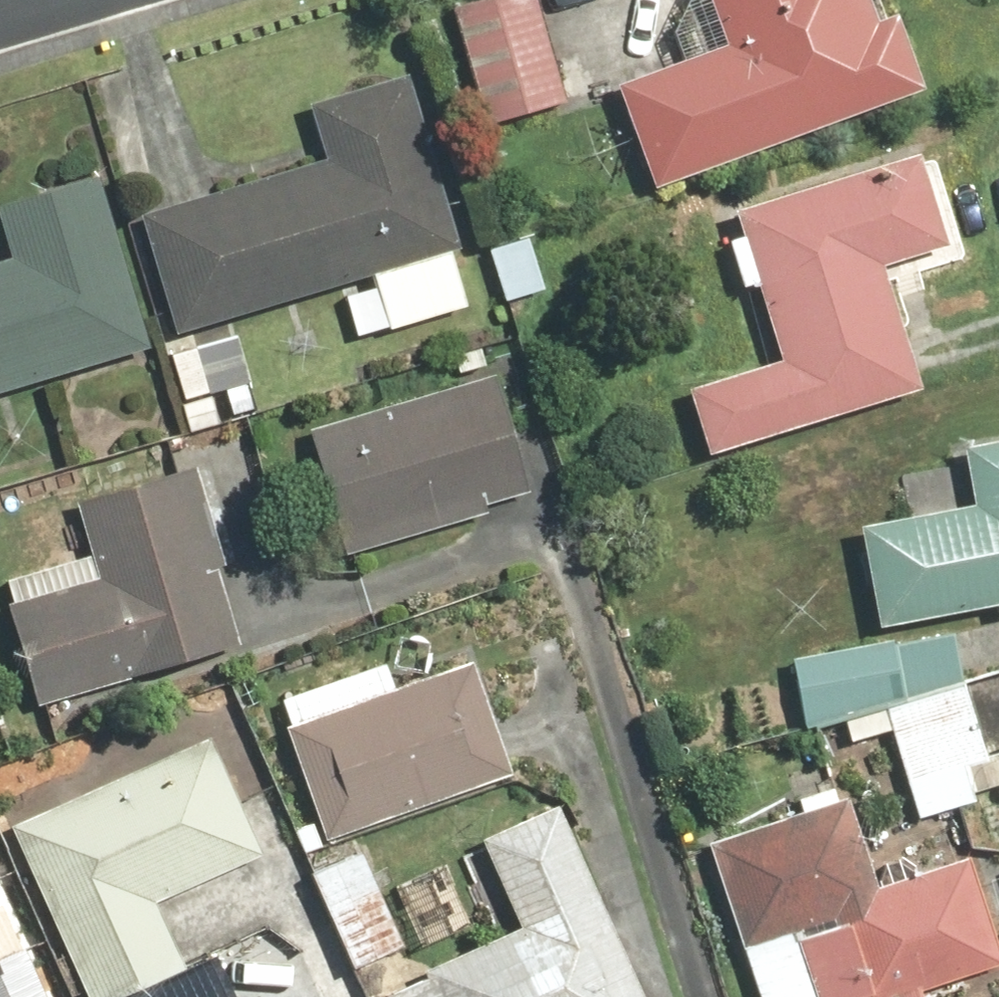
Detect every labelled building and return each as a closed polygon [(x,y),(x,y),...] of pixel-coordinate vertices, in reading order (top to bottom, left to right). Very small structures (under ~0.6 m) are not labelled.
[(452,2),(480,130),(567,111),(542,0),(462,0),(452,2)] [(615,82),(647,180),(919,92),(894,15),(877,20),(870,0),(712,0),(727,46),(615,82)] [(153,208),(141,211),(173,336),(369,285),(381,333),(478,309),(417,70),(309,97),(325,164),(153,208)] [(707,451),(913,388),(899,343),(937,331),(919,275),(966,260),(935,159),(925,163),(920,149),(735,207),(743,233),(724,239),(741,295),(759,290),(781,361),(688,390),(707,451)] [(151,349),(104,174),(0,202),(0,219),(11,260),(0,263),(0,389),(151,349)] [(530,227),(489,240),(507,299),(549,287),(530,227)] [(483,378),(308,438),(349,561),(485,514),(478,494),(518,480),(483,378)] [(856,529),(878,627),(998,600),(998,439),(964,447),(976,502),(856,529)] [(94,555),(5,574),(34,706),(235,661),(192,467),(80,492),(94,555)] [(954,684),(943,618),(787,645),(797,710),(954,684)] [(386,666),(276,702),(321,842),(513,781),(475,661),(393,687),(386,666)] [(847,714),(853,739),(890,729),(914,822),(977,806),(973,791),(998,784),(998,739),(978,744),(963,684),(847,714)] [(12,826),(88,996),(127,996),(192,968),(161,899),(261,855),(210,738),(12,826)] [(472,837),(515,931),(388,989),(391,996),(646,996),(555,799),(472,837)] [(710,841),(755,996),(922,996),(919,986),(998,963),(998,956),(970,857),(875,884),(851,801),(710,841)] [(364,850),(311,870),(347,968),(400,948),(364,850)] [(0,890),(0,996),(49,996),(0,890)]
